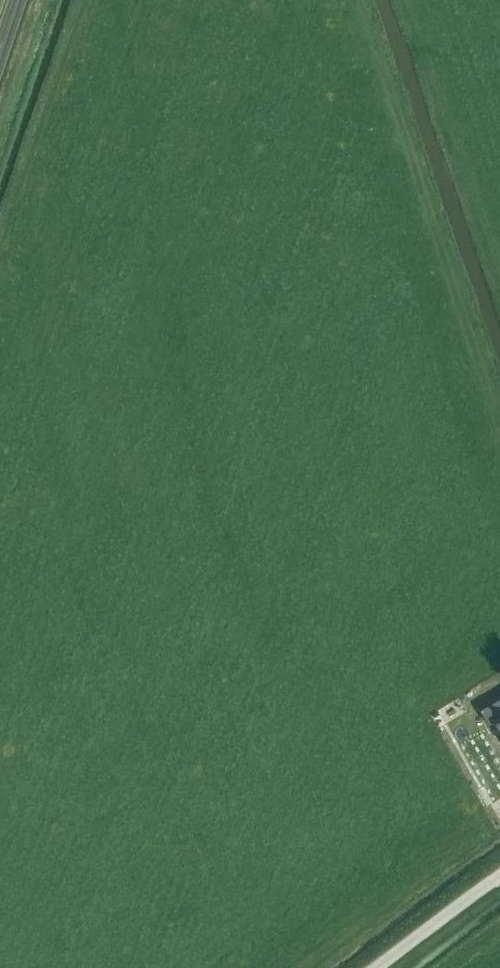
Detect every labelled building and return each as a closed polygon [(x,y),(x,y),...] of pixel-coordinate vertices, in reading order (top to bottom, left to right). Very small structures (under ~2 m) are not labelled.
[(480,707),(489,723),(494,721),(499,731),(499,695),(480,707)]
